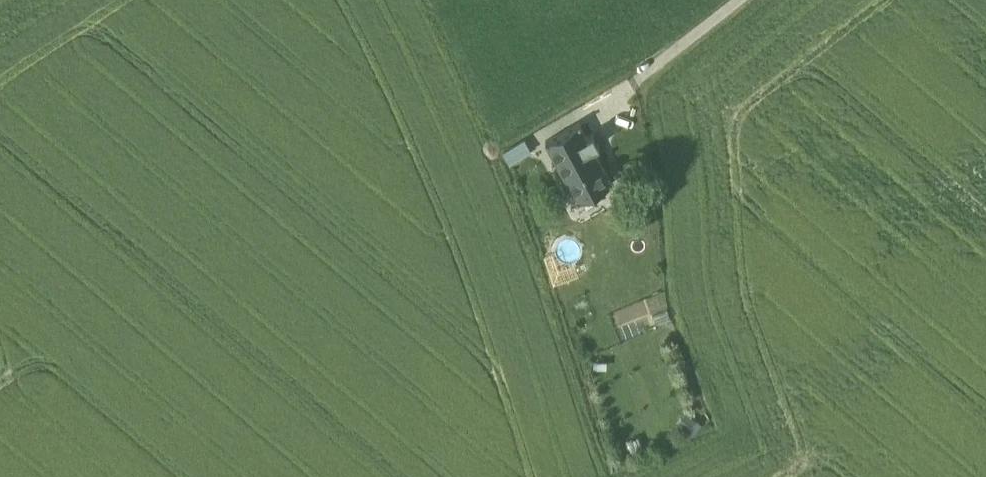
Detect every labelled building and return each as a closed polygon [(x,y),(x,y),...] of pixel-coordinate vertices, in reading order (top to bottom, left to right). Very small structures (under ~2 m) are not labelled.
[(580,124),(548,142),(578,199),(610,182),(592,147),(598,144),(592,134),(587,137),(580,124)] [(569,209),(551,217),(556,228),(573,219),(569,209)]
